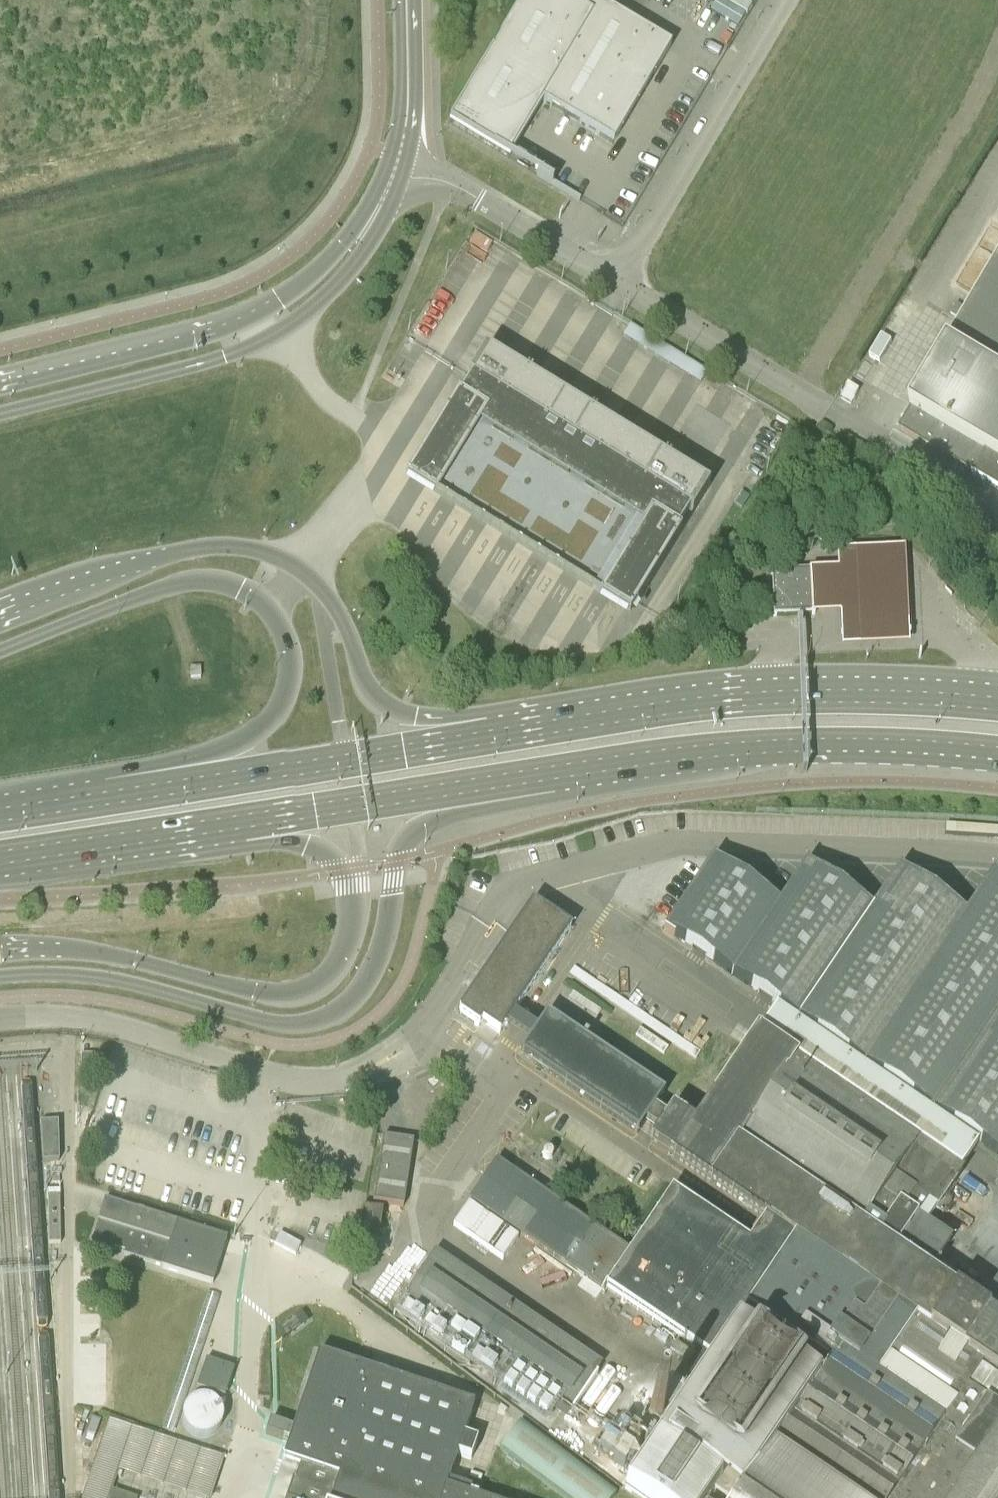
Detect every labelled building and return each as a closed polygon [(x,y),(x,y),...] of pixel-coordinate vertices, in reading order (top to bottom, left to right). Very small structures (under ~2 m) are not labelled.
[(616,148),(673,50),(588,0),(585,0),(579,11),(560,0),(527,0),(453,126),(512,161),(545,106),(616,148)] [(710,11),(737,27),(745,14),(721,0),(717,0),(710,11)] [(911,409),(899,430),(973,474),(972,475),(997,490),(997,262),(911,409)] [(627,334),(701,381),(708,370),(634,323),(627,334)] [(629,619),(711,485),(487,348),(416,464),(405,482),(629,619)] [(851,404),(859,391),(849,384),(841,398),(851,404)] [(838,570),(813,571),(815,615),(840,614),(841,648),(910,645),(904,548),(837,552),(838,570)] [(773,617),(815,615),(813,571),(771,573),(773,617)] [(991,875),(964,915),(897,870),(870,910),(804,865),(777,905),(711,861),(663,931),(997,1157),(997,880),(991,875)] [(988,1316),(997,1301),(997,1278),(984,1299),(935,1266),(951,1242),(927,1225),(936,1212),(942,1215),(952,1201),(956,1203),(969,1183),(960,1177),(963,1173),(919,1143),(918,1144),(796,1061),(797,1060),(756,1032),(693,1125),(671,1111),(667,1118),(655,1110),(664,1095),(586,1042),(588,1040),(584,1037),(582,1040),(546,1016),(537,1030),(513,1015),(571,930),(532,903),(459,1012),(460,1016),(479,1029),(482,1024),(499,1036),(506,1026),(529,1042),(520,1055),(638,1135),(640,1131),(652,1139),(650,1143),(764,1221),(794,1242),(712,1360),(624,1490),(636,1497),(711,1497),(720,1485),(740,1497),(997,1497),(997,1411),(967,1390),(983,1367),(997,1377),(997,1323),(988,1316)] [(695,1061),(701,1053),(574,967),(568,976),(695,1061)] [(58,1162),(59,1162),(58,1123),(40,1123),(43,1162),(47,1162),(48,1174),(59,1173),(58,1162)] [(402,1205),(411,1141),(382,1136),(373,1200),(402,1205)] [(606,1289),(712,1360),(794,1242),(764,1221),(749,1242),(671,1192),(629,1253),(497,1163),(470,1202),(603,1293),(606,1289)] [(162,1268),(213,1284),(227,1239),(105,1201),(98,1222),(91,1245),(112,1252),(113,1248),(125,1252),(124,1255),(162,1267),(162,1268)] [(487,1248),(502,1226),(469,1203),(454,1225),(487,1248)] [(378,1243),(382,1211),(362,1208),(358,1240),(378,1243)] [(566,1418),(602,1366),(437,1249),(401,1301),(566,1418)] [(336,1360),(334,1360),(330,1358),(328,1358),(318,1354),(293,1431),(270,1422),(266,1435),(289,1443),(283,1460),(300,1466),(295,1480),(292,1479),(286,1497),(473,1497),(469,1497),(471,1490),(447,1482),(456,1457),(470,1462),(477,1443),(463,1438),(474,1406),(427,1391),(374,1373),(336,1360)] [(196,1387),(223,1395),(232,1367),(205,1359),(196,1387)] [(231,1421),(206,1394),(181,1417),(206,1444),(231,1421)] [(223,1457),(108,1418),(81,1497),(135,1497),(112,1490),(118,1471),(198,1497),(209,1497),(223,1457)] [(518,1421),(498,1447),(565,1497),(611,1497),(614,1494),(518,1421)]
